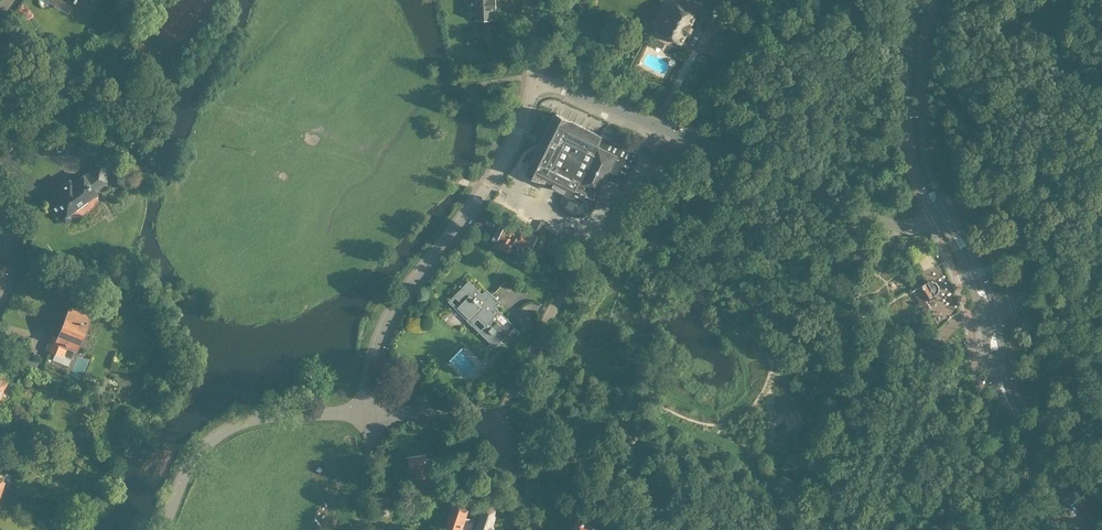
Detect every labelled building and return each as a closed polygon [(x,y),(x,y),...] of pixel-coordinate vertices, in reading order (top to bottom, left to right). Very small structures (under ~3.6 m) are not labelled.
[(39,0),(39,4),(42,6),(45,8),(49,8),(51,6),(53,5),(54,3),(68,13),(76,0),(39,0)] [(476,19),(485,19),(487,21),(490,21),(492,19),(496,19),(496,8),(497,8),(497,4),(498,4),(498,0),(475,0),(476,19)] [(676,2),(660,32),(682,43),(703,4),(694,0),(688,0),(684,6),(676,2)] [(557,113),(528,171),(576,195),(576,194),(592,202),(596,193),(598,194),(607,176),(625,184),(636,163),(640,154),(557,113)] [(58,188),(61,191),(46,203),(51,209),(53,208),(63,222),(66,223),(71,218),(72,214),(71,213),(98,192),(97,190),(108,182),(111,161),(92,158),(90,172),(85,176),(84,175),(73,183),(70,179),(58,188)] [(498,242),(496,245),(510,252),(514,244),(515,242),(524,246),(531,249),(538,235),(509,220),(506,224),(498,242)] [(541,221),(537,230),(542,232),(547,223),(541,221)] [(550,230),(547,236),(559,241),(561,236),(550,230)] [(469,281),(449,301),(495,347),(515,327),(469,281)] [(926,283),(913,290),(925,311),(927,311),(932,308),(927,300),(934,296),(926,283)] [(56,352),(54,358),(70,364),(72,359),(76,350),(77,350),(91,315),(70,306),(58,336),(53,333),(47,348),(56,352)] [(34,354),(26,351),(22,361),(37,367),(40,359),(33,357),(34,354)] [(8,381),(0,377),(0,398),(8,381)] [(17,434),(25,437),(28,428),(20,425),(17,434)] [(423,494),(444,492),(441,471),(433,472),(431,459),(406,464),(406,465),(405,465),(404,467),(404,469),(404,471),(406,472),(407,473),(411,472),(412,482),(418,481),(418,482),(421,481),(422,486),(423,486),(423,494)] [(563,477),(574,482),(577,474),(566,469),(563,477)] [(464,529),(472,529),(476,518),(468,515),(470,508),(454,502),(446,524),(462,529),(464,529)] [(472,529),(495,529),(495,528),(495,527),(494,526),(493,526),(500,508),(499,507),(485,503),(479,519),(476,518),(472,529)] [(594,514),(601,517),(605,509),(598,506),(594,514)] [(572,529),(602,529),(603,529),(602,528),(605,523),(590,515),(587,520),(580,516),(572,529)]
